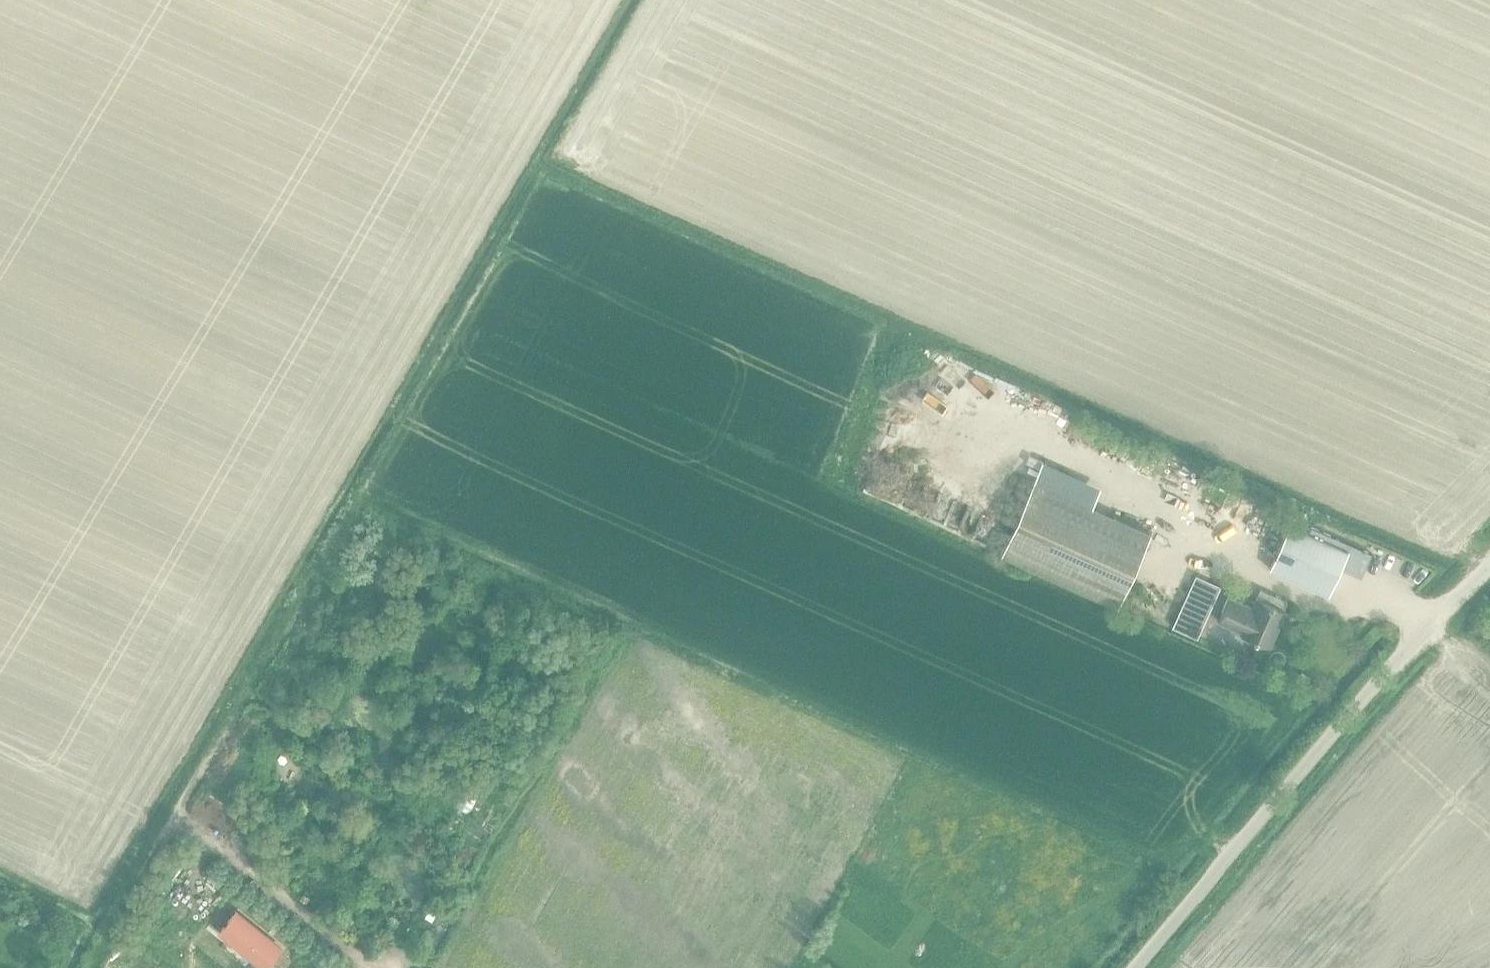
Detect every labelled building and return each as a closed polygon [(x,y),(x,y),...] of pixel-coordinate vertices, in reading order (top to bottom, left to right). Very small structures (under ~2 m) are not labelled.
[(1004,554),(1118,605),(1151,532),(1037,480),(1004,554)] [(1235,525),(1238,560),(1266,558),(1263,523),(1235,525)] [(1289,523),(1269,568),(1328,594),(1340,567),(1345,570),(1348,564),(1361,570),(1370,551),(1312,525),(1308,532),(1289,523)] [(1173,626),(1182,630),(1192,608),(1206,615),(1219,586),(1196,576),(1183,604),(1173,626)] [(1286,610),(1284,609),(1288,600),(1260,588),(1252,606),(1230,596),(1219,621),(1241,630),(1240,633),(1269,646),(1286,610)] [(265,967),(281,947),(236,911),(219,931),(265,967)] [(617,956),(623,947),(608,937),(602,946),(617,956)]
